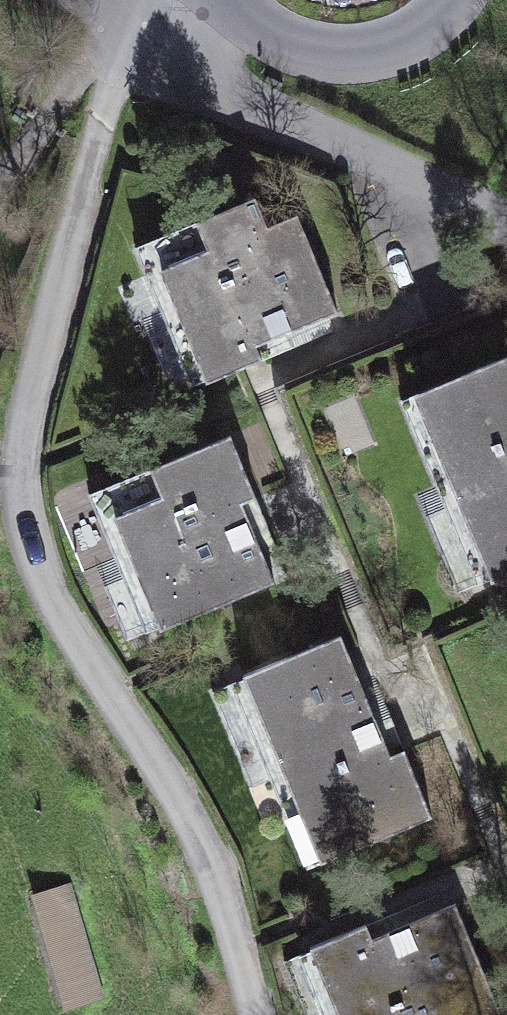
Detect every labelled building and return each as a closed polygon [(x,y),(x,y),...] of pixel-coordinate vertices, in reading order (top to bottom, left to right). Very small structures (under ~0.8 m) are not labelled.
[(371,320),(314,185),(127,264),(183,398),(371,320)] [(388,424),(468,605),(506,588),(506,371),(388,424)] [(294,575),(233,445),(86,512),(147,643),(294,575)] [(433,826),(354,641),(238,691),(316,875),(433,826)] [(37,900),(69,1005),(101,995),(70,890),(37,900)] [(326,961),(348,1014),(506,1014),(506,985),(473,901),(326,961)]
